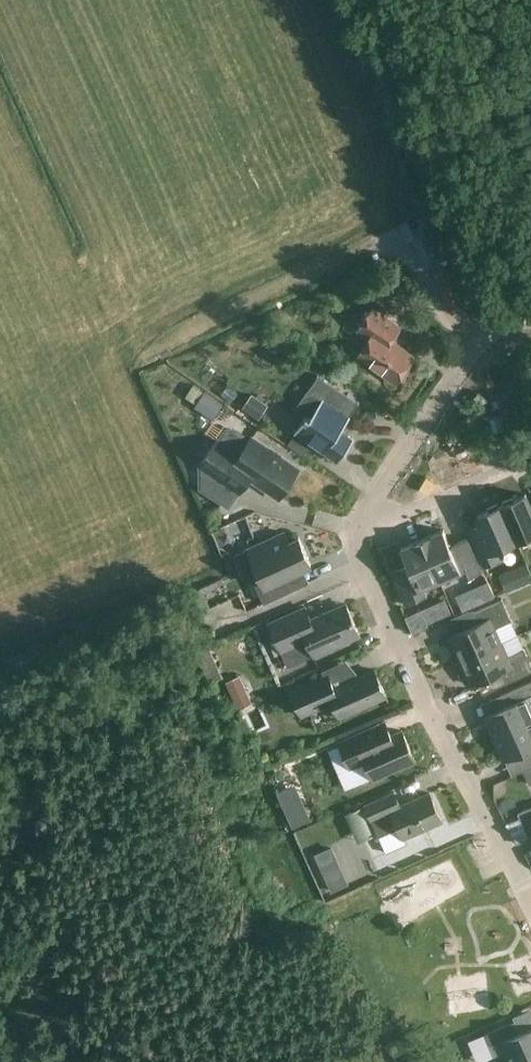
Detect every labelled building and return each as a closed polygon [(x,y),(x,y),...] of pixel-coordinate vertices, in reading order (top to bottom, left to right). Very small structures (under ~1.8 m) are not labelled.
[(396,383),(415,355),(392,340),(401,326),(373,307),(357,330),(369,338),(357,356),(396,383)] [(341,430),(350,417),(359,402),(318,374),(307,390),(321,400),(310,416),(306,414),(294,432),(338,462),(354,439),(341,430)] [(268,405),(252,393),(243,406),(260,418),(268,405)] [(221,425),(232,408),(217,398),(216,399),(210,395),(200,411),(221,425)] [(226,427),(218,440),(217,439),(200,465),(240,492),(249,477),(279,497),(299,468),(252,436),(251,437),(237,428),(226,427)] [(501,504),(517,540),(530,534),(530,502),(529,503),(525,494),(501,504)] [(517,540),(501,504),(477,515),(481,524),(469,529),(485,566),(498,560),(494,550),(517,540)] [(443,529),(422,538),(440,580),(457,572),(461,580),(481,572),(467,538),(450,545),(443,529)] [(264,603),(289,591),(283,577),(311,564),(299,537),(289,541),(284,532),(248,549),(261,577),(253,580),(264,603)] [(422,587),(440,580),(422,538),(401,547),(408,563),(391,571),(406,604),(426,596),(422,587)] [(186,594),(194,614),(210,608),(202,587),(186,594)] [(237,591),(215,597),(220,613),(242,607),(237,591)] [(449,636),(460,660),(501,642),(494,628),(512,621),(502,598),(474,611),(479,623),(449,636)] [(314,655),(360,635),(346,604),(311,619),(305,607),(269,623),(281,651),(307,639),(314,655)] [(460,660),(471,684),(500,671),(506,683),(530,672),(530,664),(524,648),(507,656),(501,642),(460,660)] [(307,713),(318,708),(333,702),(339,717),(386,696),(375,669),(331,689),(325,675),(296,688),(307,713)] [(238,679),(227,684),(238,712),(255,705),(246,684),(241,686),(238,679)] [(495,737),(530,721),(530,681),(505,692),(511,704),(485,716),(495,737)] [(391,735),(385,721),(339,741),(350,767),(366,760),(374,778),(415,760),(402,730),(391,735)] [(495,737),(505,760),(530,748),(530,750),(530,721),(495,737)] [(365,804),(379,836),(399,827),(404,837),(442,821),(430,792),(400,805),(394,791),(365,804)] [(518,812),(530,842),(530,806),(518,812)] [(393,917),(462,883),(447,851),(396,876),(398,881),(380,890),(393,917)] [(510,1061),(512,1061),(530,1054),(530,1027),(520,1032),(515,1020),(484,1034),(494,1056),(505,1051),(510,1061)] [(473,1060),(488,1055),(479,1031),(465,1036),(473,1060)] [(453,1035),(440,1041),(446,1055),(459,1048),(453,1035)] [(512,1061),(530,1061),(530,1054),(512,1061)]
